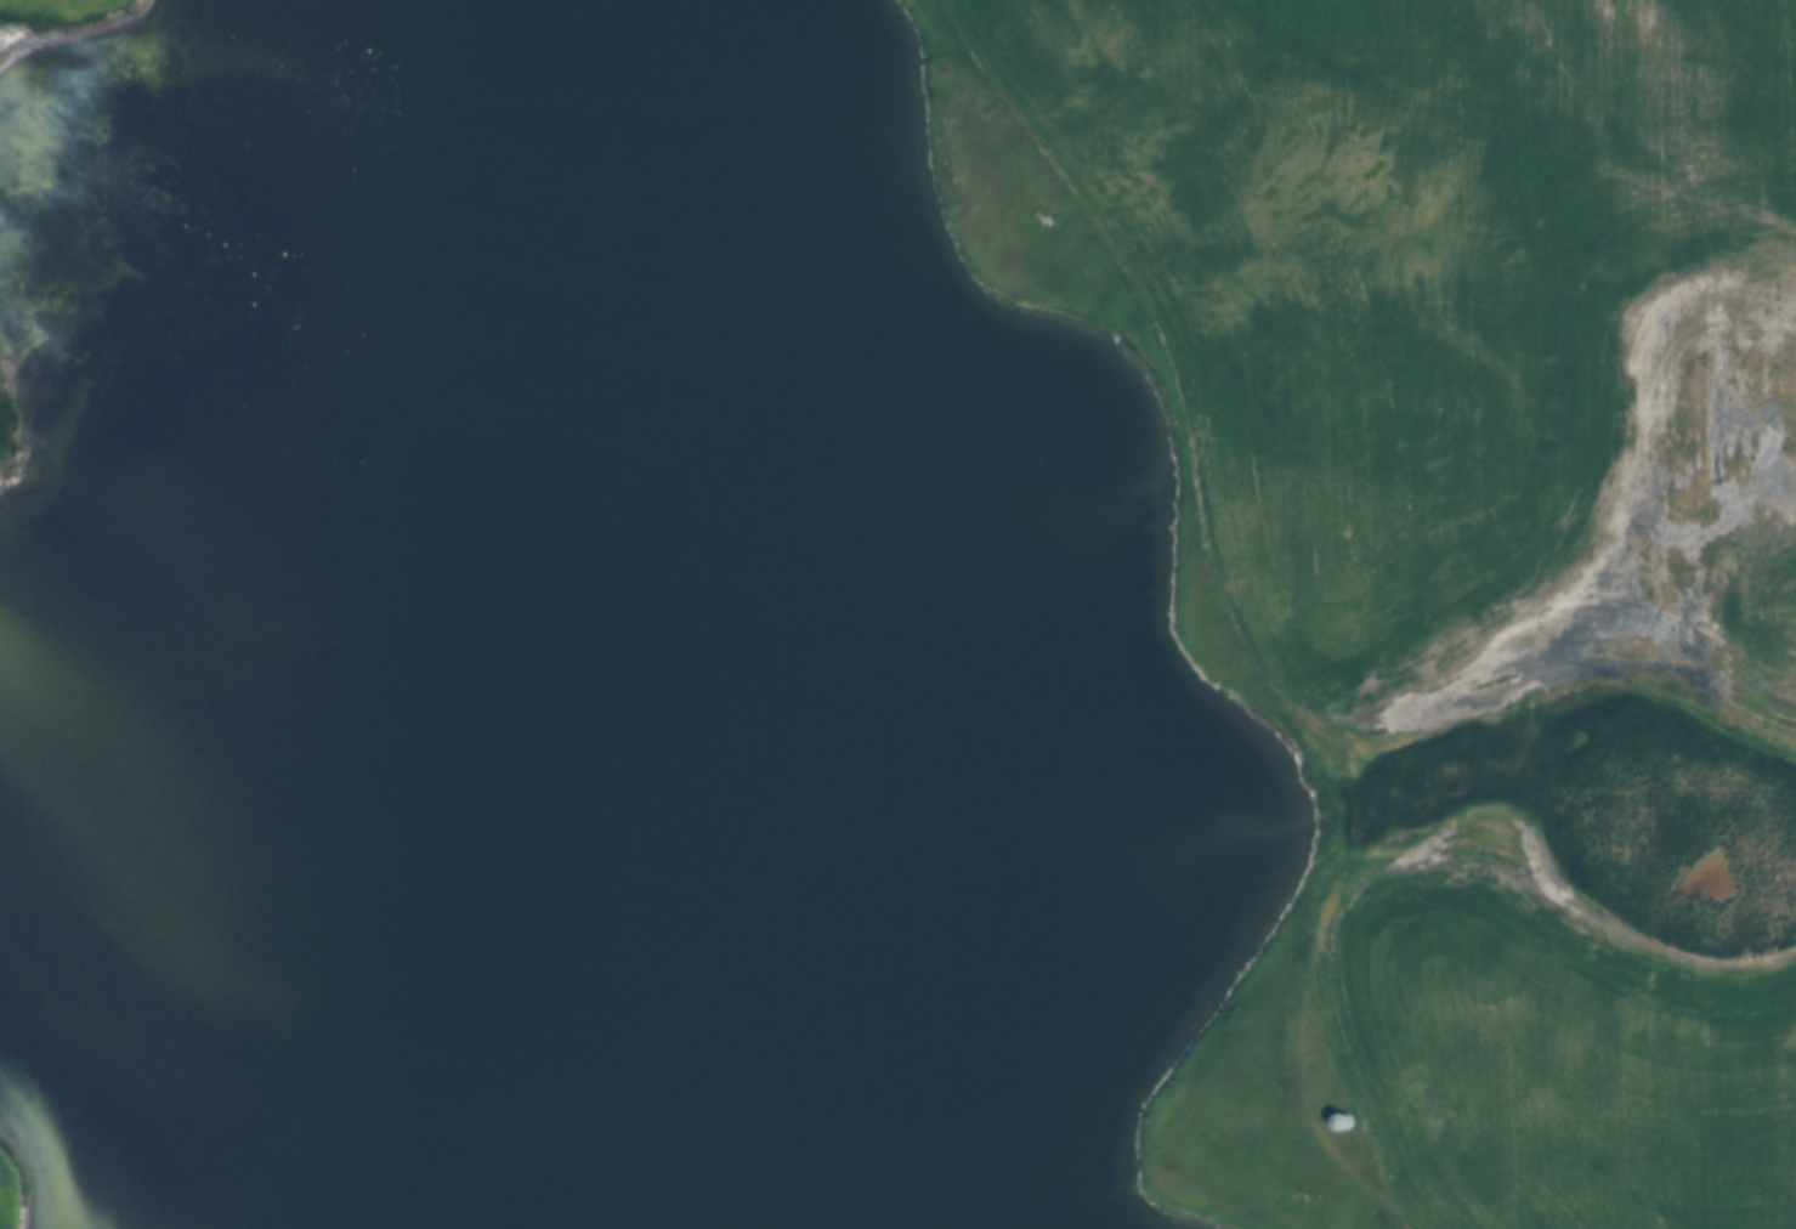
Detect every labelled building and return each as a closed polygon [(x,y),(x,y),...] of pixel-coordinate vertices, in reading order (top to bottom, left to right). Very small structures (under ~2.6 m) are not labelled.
[(1355,1121),(1343,1115),(1336,1127),(1348,1134),(1355,1121)]
